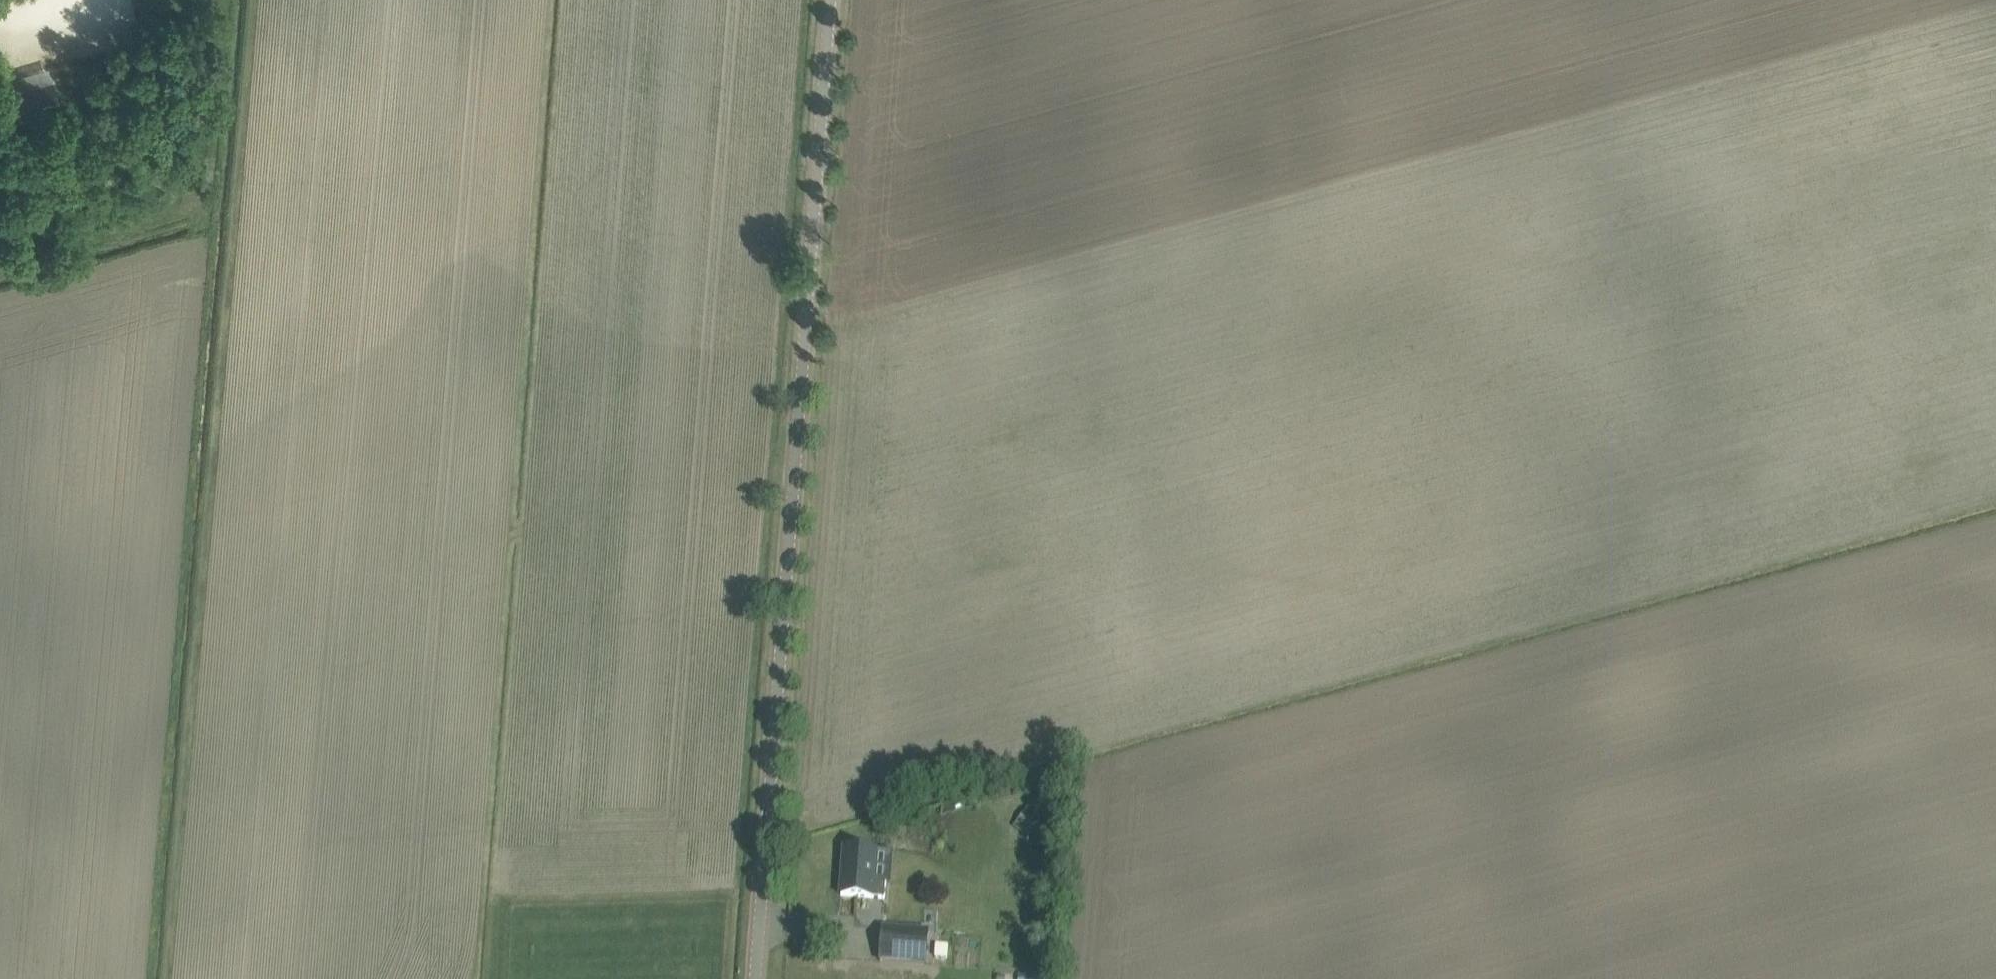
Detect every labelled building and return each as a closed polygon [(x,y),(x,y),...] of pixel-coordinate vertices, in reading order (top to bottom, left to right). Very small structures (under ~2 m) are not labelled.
[(12,119),(61,106),(54,80),(5,94),(12,119)] [(886,886),(871,885),(874,850),(865,849),(845,848),(841,895),(861,897),(870,898),(885,899),(886,886)] [(929,929),(882,926),(880,963),(926,966),(929,929)]
